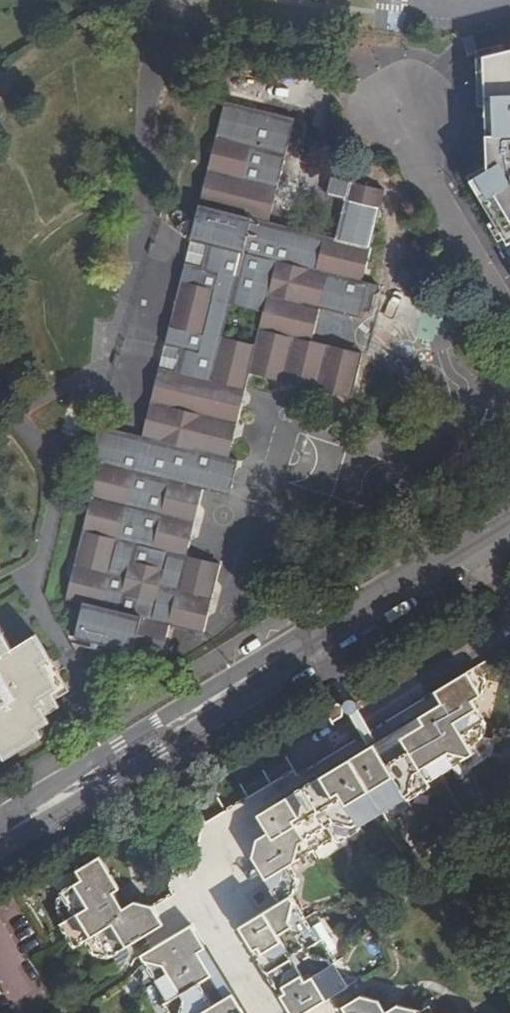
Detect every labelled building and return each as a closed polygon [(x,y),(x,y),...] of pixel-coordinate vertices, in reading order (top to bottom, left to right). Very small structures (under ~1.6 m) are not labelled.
[(475,35),(464,37),(469,56),(480,53),(475,35)] [(488,55),(491,169),(479,176),(492,197),(485,201),(507,238),(509,236),(509,50),(488,55)] [(91,461),(100,463),(67,598),(84,602),(76,635),(162,657),(170,623),(203,632),(220,565),(187,556),(204,488),(229,494),(238,461),(228,458),(250,371),(350,398),(362,354),(311,340),(320,307),(358,316),(361,309),(367,311),(372,293),(377,294),(379,286),(362,281),(384,191),(332,178),(328,194),(346,200),(336,239),(269,222),(294,121),(226,101),(192,239),(209,243),(203,267),(187,263),(167,344),(183,348),(177,371),(161,367),(143,438),(100,426),(91,461)] [(55,658),(57,656),(42,630),(39,632),(17,643),(8,627),(11,627),(0,607),(0,753),(4,760),(43,735),(40,729),(54,720),(51,715),(64,706),(56,689),(63,685),(50,661),(55,658)] [(478,665),(422,697),(422,701),(298,775),(294,769),(206,822),(194,876),(173,876),(169,887),(173,894),(154,906),(135,901),(122,908),(112,892),(119,888),(93,847),(81,855),(77,870),(83,879),(60,893),(57,905),(66,920),(63,923),(74,943),(79,945),(85,942),(90,950),(111,955),(146,935),(154,947),(142,954),(178,1012),(419,1012),(416,1008),(400,1004),(385,1012),(379,999),(362,995),(355,999),(292,895),(294,893),(297,874),(291,863),(473,753),(463,734),(485,722),(473,698),(483,695),(485,678),(478,665)]
